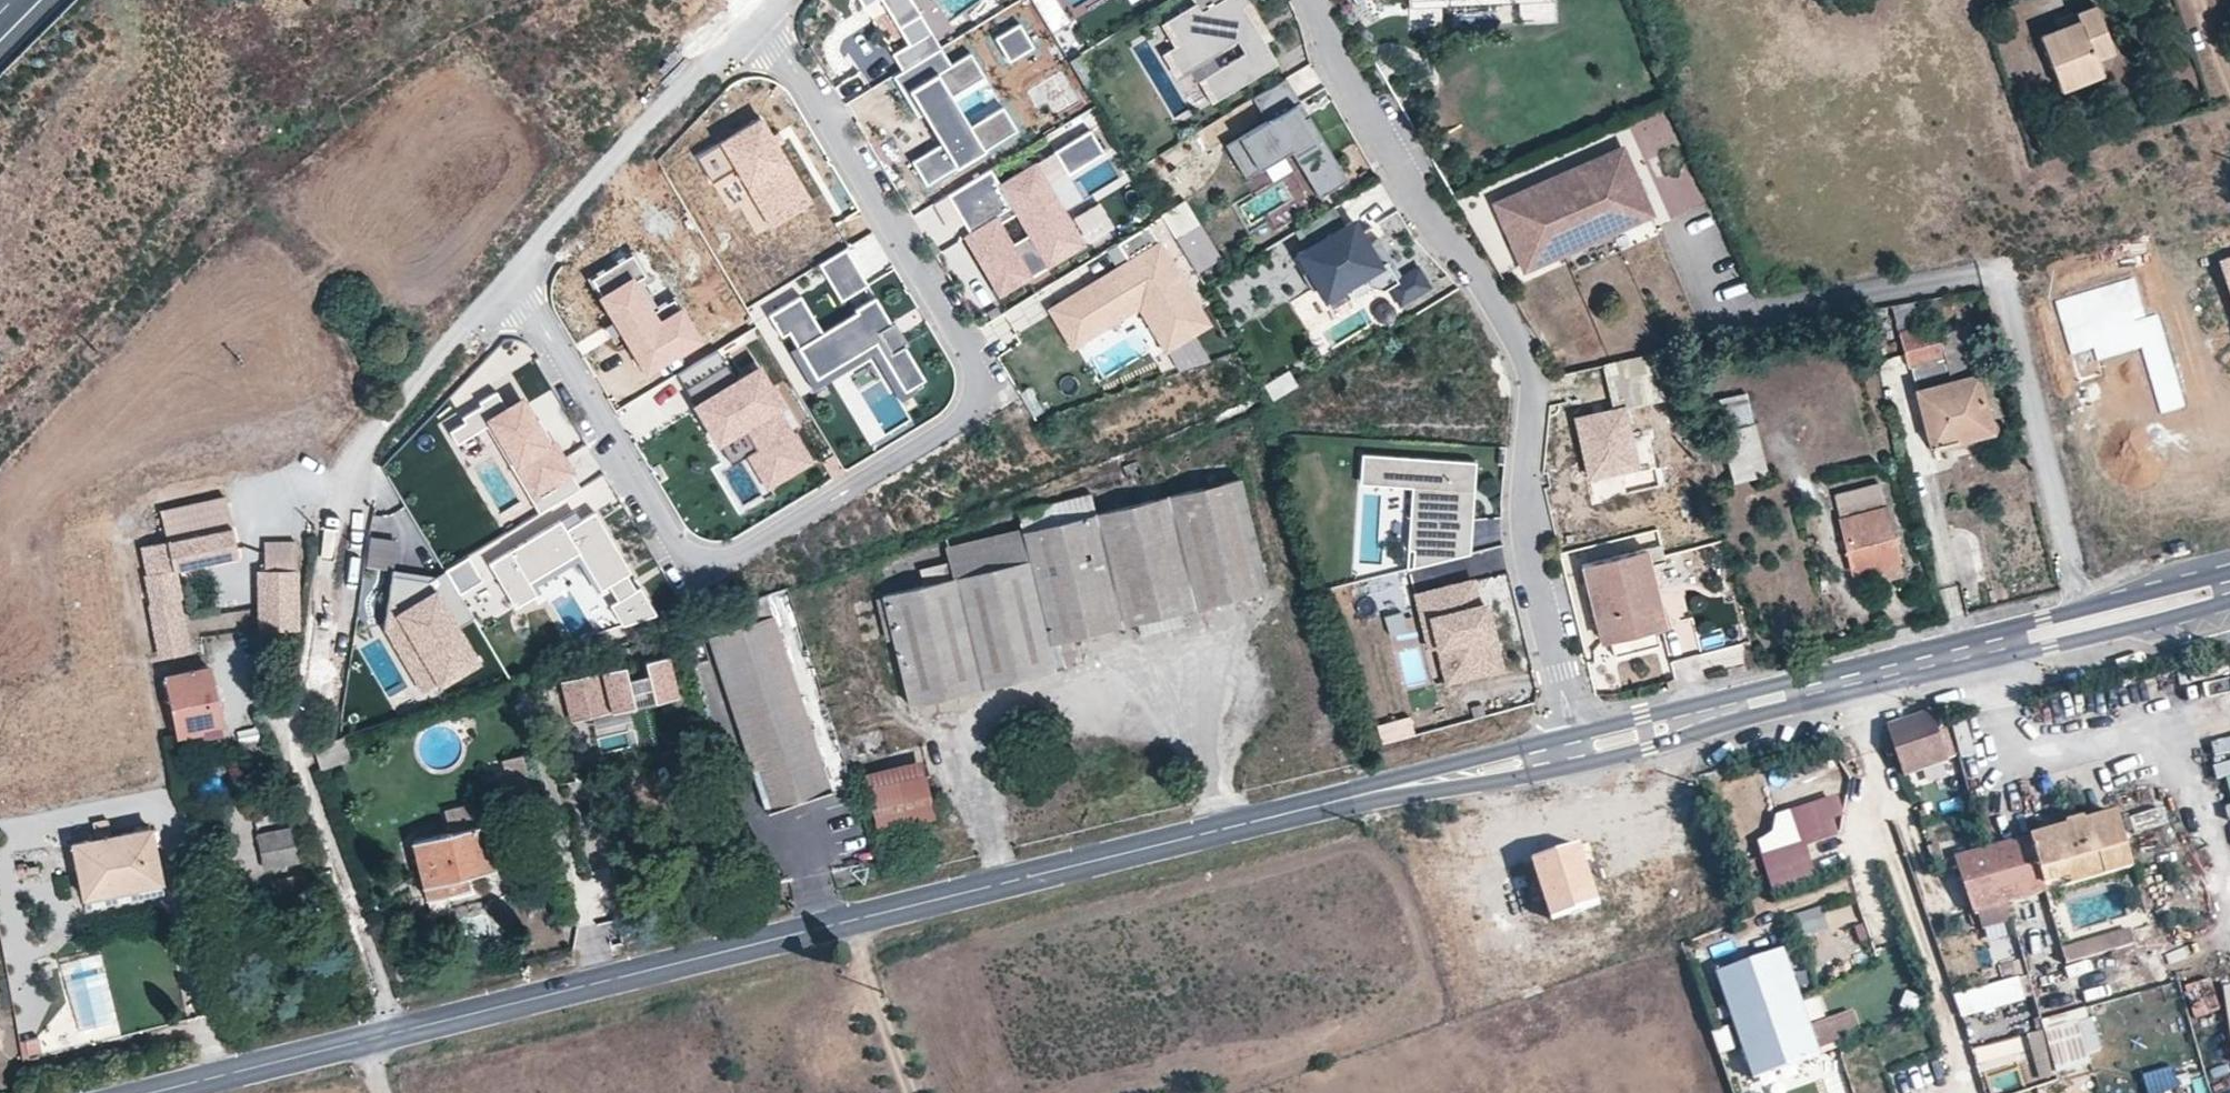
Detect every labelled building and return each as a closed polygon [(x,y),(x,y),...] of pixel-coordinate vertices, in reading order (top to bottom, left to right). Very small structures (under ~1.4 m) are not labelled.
[(901,72),(939,49),(910,0),(880,0),(907,46),(891,55),(901,72)] [(1050,32),(1069,21),(1056,0),(1030,0),(1050,32)] [(1194,4),(1164,22),(1178,44),(1166,52),(1180,75),(1237,41),(1244,53),(1202,78),(1216,101),(1277,63),(1264,42),(1242,6),(1250,2),(1248,0),(1191,0),(1194,4)] [(1271,38),(1250,2),(1242,6),(1264,42),(1271,38)] [(2078,20),(2058,26),(2035,35),(2049,78),(2098,61),(2096,55),(2112,51),(2095,2),(2075,10),(2078,20)] [(2055,17),(2058,26),(2078,20),(2075,10),(2055,17)] [(1018,24),(993,39),(1007,63),(1032,48),(1018,24)] [(901,72),(892,77),(916,118),(928,111),(946,141),(910,163),(924,187),(1016,132),(1001,107),(957,134),(939,104),(983,78),(969,54),(949,66),(939,49),(901,72)] [(1077,55),(1066,62),(1083,92),(1095,85),(1077,55)] [(2101,73),(2098,61),(2049,78),(2050,90),(2101,73)] [(1296,104),(1282,80),(1249,100),(1263,123),(1222,148),(1241,179),(1287,152),(1315,199),(1344,181),(1305,117),(1295,123),(1287,109),(1296,104)] [(771,226),(812,201),(762,117),(696,157),(712,182),(736,168),(771,226)] [(1103,153),(1090,131),(1055,153),(1067,174),(1103,153)] [(1527,181),(1485,199),(1511,261),(1543,248),(1545,253),(1601,229),(1599,224),(1639,207),(1613,145),(1571,163),(1573,168),(1529,186),(1527,181)] [(1057,223),(1067,217),(1034,163),(1024,169),(1057,223)] [(1529,186),(1573,168),(1571,163),(1527,181),(1529,186)] [(988,170),(945,196),(968,233),(963,236),(999,295),(1083,245),(1067,217),(1057,223),(1024,169),(997,185),(988,170)] [(1162,210),(1193,271),(1221,256),(1189,196),(1162,210)] [(1349,221),(1294,254),(1305,272),(1299,275),(1309,291),(1315,288),(1328,310),(1348,298),(1342,288),(1359,277),(1365,286),(1380,290),(1395,281),(1383,262),(1388,259),(1375,238),(1359,248),(1352,237),(1357,234),(1349,221)] [(1205,325),(1145,227),(1115,245),(1126,263),(1047,311),(1070,348),(1136,307),(1163,351),(1205,325)] [(867,285),(845,248),(818,265),(840,301),(867,285)] [(623,330),(646,368),(698,337),(674,297),(651,310),(634,281),(645,274),(633,252),(591,277),(616,319),(623,330)] [(1641,278),(1657,270),(1648,254),(1632,262),(1641,278)] [(2096,361),(2140,347),(2143,355),(2161,414),(2184,407),(2155,314),(2135,320),(2132,309),(2141,306),(2132,277),(2054,301),(2070,355),(2092,348),(2096,361)] [(822,331),(800,296),(768,314),(781,336),(788,332),(798,348),(815,377),(874,342),(902,390),(912,383),(923,377),(903,344),(906,343),(892,320),(889,322),(874,296),(854,308),(855,311),(822,331)] [(1911,302),(1891,306),(1930,447),(1990,431),(1962,326),(1920,337),(1911,302)] [(612,337),(623,330),(616,319),(605,325),(612,337)] [(874,342),(815,377),(798,348),(790,352),(812,388),(871,354),(898,400),(915,389),(912,383),(902,390),(874,342)] [(1668,347),(1602,362),(1614,411),(1622,409),(1680,396),(1668,347)] [(2143,355),(2140,347),(2096,361),(2092,348),(2070,355),(2079,381),(2102,374),(2100,369),(2143,355)] [(785,465),(789,472),(806,462),(774,408),(779,405),(757,368),(735,381),(716,349),(676,374),(717,442),(741,428),(769,474),(785,465)] [(1263,382),(1272,398),(1297,384),(1288,368),(1263,382)] [(479,404),(460,416),(470,433),(490,421),(524,478),(519,481),(538,513),(579,488),(550,440),(546,443),(520,399),(505,407),(494,390),(477,400),(479,404)] [(1730,482),(1765,474),(1746,394),(1718,399),(1724,433),(1717,434),(1730,482)] [(1635,465),(1622,409),(1614,411),(1575,420),(1588,476),(1635,465)] [(470,433),(463,420),(447,430),(455,442),(470,433)] [(741,428),(717,442),(730,464),(747,454),(767,486),(789,472),(785,465),(769,474),(741,428)] [(842,470),(833,455),(820,462),(830,479),(841,472),(842,470)] [(1468,555),(1475,463),(1360,456),(1359,483),(1381,484),(1381,488),(1411,489),(1417,490),(1415,520),(1409,519),(1407,551),(1413,552),(1412,569),(1468,555)] [(952,579),(880,596),(906,706),(1054,672),(1048,644),(1266,589),(1241,478),(1094,511),(1090,495),(1017,512),(1020,529),(945,546),(952,579)] [(1879,483),(1831,496),(1852,573),(1899,563),(1879,483)] [(158,655),(183,650),(177,598),(180,598),(176,572),(237,556),(223,496),(159,509),(164,542),(140,548),(152,601),(147,602),(158,655)] [(574,511),(559,520),(564,529),(579,520),(574,511)] [(630,572),(593,512),(579,520),(564,529),(559,520),(487,563),(514,608),(535,595),(528,582),(577,552),(600,590),(630,572)] [(1659,533),(1578,553),(1581,565),(1576,566),(1593,644),(1609,640),(1613,656),(1658,646),(1654,629),(1664,626),(1650,563),(1665,559),(1659,533)] [(258,627),(296,626),(296,572),(282,572),(281,548),(259,549),(259,572),(254,574),(258,627)] [(468,556),(444,570),(458,594),(482,580),(468,556)] [(1427,580),(1455,575),(1453,563),(1425,568),(1427,580)] [(458,594),(444,570),(427,580),(390,576),(386,627),(405,624),(435,674),(419,683),(425,692),(440,683),(442,686),(478,665),(457,629),(473,619),(458,594)] [(1484,605),(1476,607),(1470,583),(1416,596),(1422,622),(1431,620),(1446,682),(1499,668),(1484,605)] [(655,615),(638,587),(609,605),(621,626),(655,615)] [(776,617),(711,638),(764,803),(829,783),(776,617)] [(435,674),(405,624),(386,627),(419,683),(435,674)] [(677,691),(666,655),(643,662),(647,676),(628,681),(624,668),(576,681),(578,688),(562,693),(570,721),(677,691)] [(210,665),(162,676),(173,736),(221,726),(210,665)] [(2195,682),(2213,756),(2229,752),(2229,682),(2228,675),(2195,682)] [(560,686),(562,693),(578,688),(576,681),(560,686)] [(1889,725),(1905,772),(1946,758),(1930,711),(1903,721),(1889,725)] [(347,759),(341,736),(313,746),(318,768),(347,759)] [(493,759),(499,792),(530,786),(524,754),(493,759)] [(920,759),(862,772),(876,830),(932,816),(920,759)] [(2227,802),(2229,802),(2229,759),(2221,761),(2227,802)] [(1833,795),(1789,808),(1798,840),(1760,851),(1772,894),(1817,881),(1807,844),(1844,834),(1833,795)] [(482,825),(477,803),(451,809),(456,831),(482,825)] [(1987,847),(2005,901),(2132,866),(2116,813),(2048,831),(1987,847)] [(90,839),(70,842),(81,897),(159,883),(150,826),(108,835),(107,818),(84,821),(90,839)] [(292,825),(254,834),(264,869),(299,861),(292,825)] [(456,831),(411,842),(426,897),(466,885),(465,874),(493,867),(482,825),(456,831)] [(1529,858),(1549,919),(1599,903),(1580,842),(1529,858)] [(1955,857),(1971,910),(2005,901),(1987,847),(1955,857)] [(836,869),(839,885),(867,880),(865,864),(836,869)] [(1793,939),(1814,933),(1807,910),(1786,916),(1793,939)] [(2107,933),(2061,944),(2065,961),(2111,950),(2107,933)] [(1718,973),(1754,1076),(1813,1054),(1778,952),(1718,973)] [(1960,1017),(2025,999),(2018,974),(1953,993),(1960,1017)] [(1850,1008),(1811,1022),(1820,1046),(1859,1033),(1850,1008)] [(2086,1016),(2026,1033),(2039,1076),(2098,1060),(2086,1016)] [(38,1036),(20,1039),(23,1057),(42,1054),(38,1036)]
